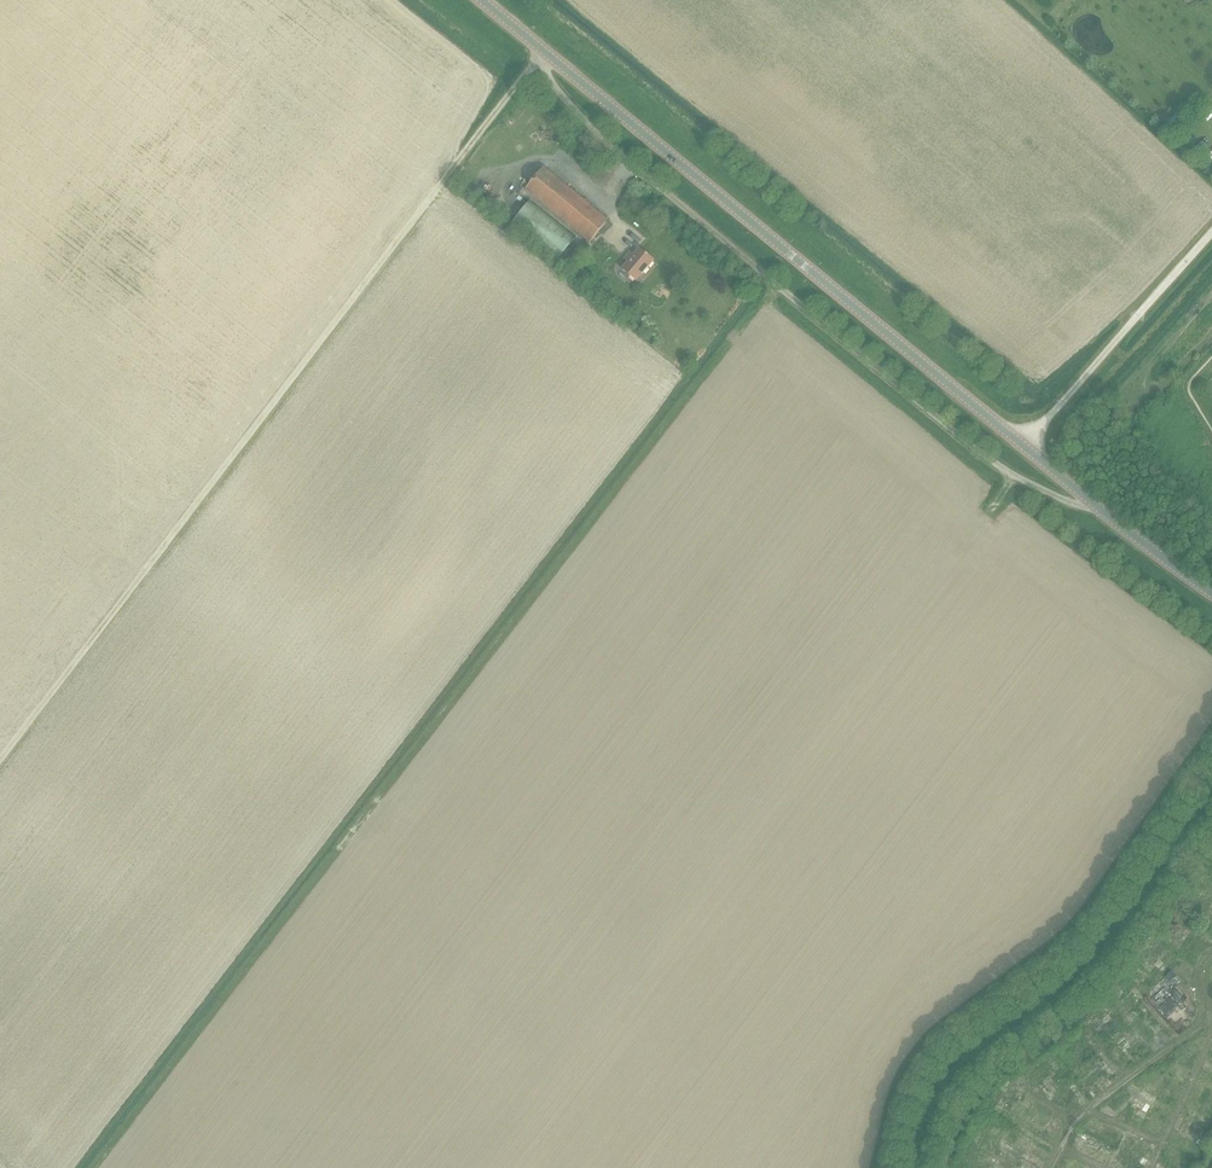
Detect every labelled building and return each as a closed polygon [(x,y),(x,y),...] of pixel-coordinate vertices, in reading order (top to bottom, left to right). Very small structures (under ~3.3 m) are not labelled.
[(590,243),(599,231),(604,235),(612,226),(607,222),(608,220),(544,167),(525,189),(590,243)] [(529,201),(512,223),(558,260),(576,239),(529,201)] [(637,281),(647,269),(654,260),(639,247),(633,254),(630,252),(626,257),(624,259),(627,262),(621,269),(637,281)] [(1196,916),(1180,934),(1187,942),(1204,924),(1196,916)] [(1159,966),(1177,947),(1172,941),(1153,961),(1159,966)] [(1165,961),(1172,967),(1180,959),(1173,953),(1165,961)] [(1165,987),(1151,999),(1166,1016),(1180,1004),(1165,987)] [(1130,1038),(1123,1042),(1135,1060),(1142,1056),(1130,1038)] [(1040,1073),(1046,1083),(1064,1072),(1059,1062),(1040,1073)] [(1094,1078),(1100,1086),(1106,1082),(1104,1078),(1118,1068),(1115,1064),(1094,1078)] [(1120,1071),(1113,1077),(1117,1082),(1124,1077),(1120,1071)] [(1076,1104),(1086,1086),(1079,1082),(1070,1100),(1076,1104)] [(1119,1099),(1126,1108),(1145,1091),(1138,1083),(1119,1099)] [(1153,1105),(1157,1098),(1147,1094),(1144,1100),(1153,1105)] [(1211,1129),(1211,1122),(1198,1115),(1194,1123),(1211,1132),(1211,1129)] [(1113,1147),(1117,1139),(1098,1130),(1090,1146),(1098,1150),(1099,1149),(1105,1152),(1109,1144),(1113,1147)] [(1027,1142),(1030,1135),(1016,1131),(1013,1137),(1027,1142)] [(1183,1150),(1205,1155),(1208,1144),(1185,1139),(1183,1150)] [(1111,1157),(1119,1160),(1123,1151),(1115,1148),(1111,1157)]
